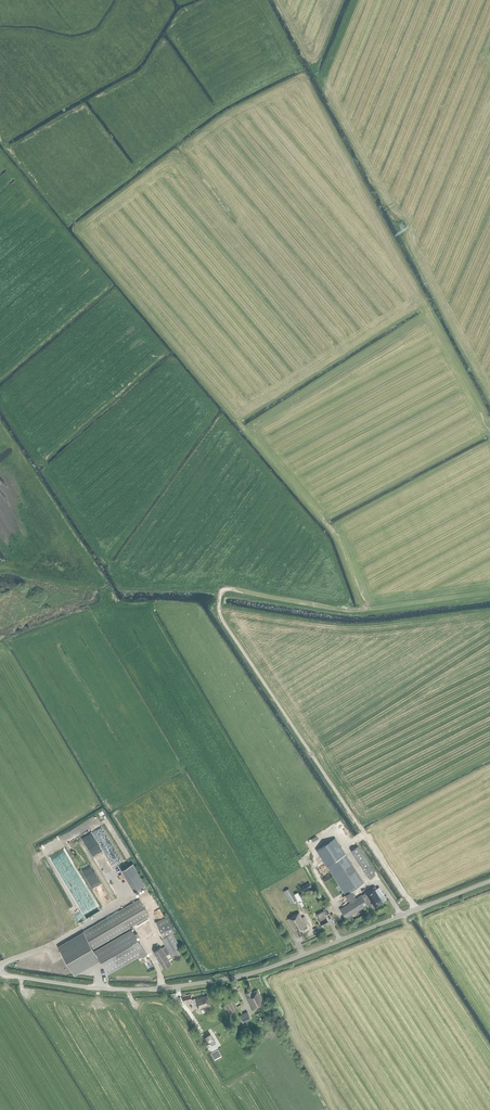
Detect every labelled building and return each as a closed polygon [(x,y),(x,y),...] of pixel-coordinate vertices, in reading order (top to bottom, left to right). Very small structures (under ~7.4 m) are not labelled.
[(327,866),(350,903),(340,909),(346,918),(367,905),(368,906),(372,904),(375,907),(383,902),(381,899),(385,897),(380,889),(377,891),(375,887),(365,893),(362,896),(361,896),(356,899),(351,891),(364,883),(335,838),(317,850),(327,866)] [(363,870),(364,870),(369,878),(375,874),(370,866),(370,865),(358,847),(351,851),(363,870)] [(112,870),(104,854),(99,856),(100,858),(96,860),(103,874),(112,870)] [(97,896),(106,891),(89,863),(80,869),(97,896)] [(122,871),(135,893),(146,886),(133,864),(122,871)] [(78,878),(71,882),(75,889),(82,885),(78,878)] [(309,883),(301,887),(303,891),(312,887),(309,883)] [(283,891),(290,904),(296,901),(289,888),(283,891)] [(147,955),(146,954),(131,927),(149,916),(140,901),(59,947),(75,975),(100,961),(108,975),(141,956),(142,958),(147,955)] [(326,915),(330,913),(327,907),(323,909),(324,911),(317,915),(320,921),(323,927),(329,923),(326,918),(325,915),(326,915)] [(297,931),(300,936),(304,934),(303,931),(308,928),(305,923),(307,922),(305,917),(302,918),(299,913),(288,920),(295,932),(297,931)] [(155,923),(162,938),(174,932),(166,917),(155,923)] [(154,952),(164,969),(171,965),(166,956),(170,954),(173,958),(183,952),(172,933),(161,939),(166,947),(162,949),(161,948),(154,952)] [(251,991),(245,994),(253,1011),(261,1007),(261,1006),(264,1004),(258,991),(257,991),(256,991),(254,992),(254,993),(252,993),(251,991)] [(182,997),(184,1003),(192,1001),(191,995),(182,997)] [(210,1006),(207,996),(203,997),(203,996),(194,999),(196,1006),(198,1006),(199,1010),(210,1006)] [(235,1003),(226,1007),(230,1015),(239,1010),(235,1003)] [(240,1016),(243,1023),(251,1019),(247,1011),(240,1016)] [(202,1040),(205,1046),(210,1043),(212,1045),(215,1042),(213,1039),(214,1038),(211,1034),(210,1035),(210,1034),(202,1040)]
